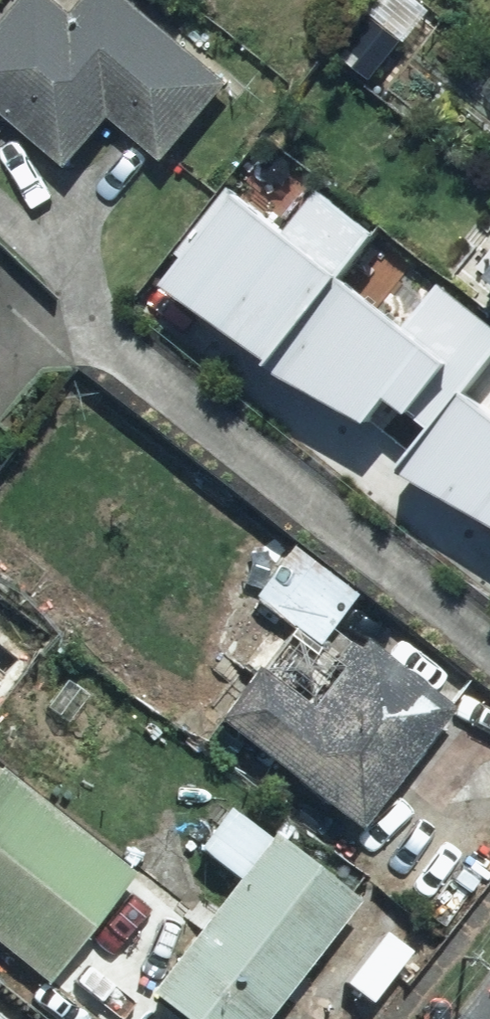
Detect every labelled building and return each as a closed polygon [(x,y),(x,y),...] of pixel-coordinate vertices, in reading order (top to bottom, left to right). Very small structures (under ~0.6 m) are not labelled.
[(0,17),(0,125),(56,173),(100,123),(153,169),(224,86),(125,0),(15,0),(0,17)] [(326,280),(224,201),(150,295),(252,374),(326,280)] [(489,309),(489,258),(466,291),(489,309)] [(428,359),(326,280),(252,374),(354,453),(428,359)] [(460,387),(386,481),(488,560),(489,558),(489,410),(460,387)] [(285,549),(243,600),(281,632),(237,685),(297,735),(265,774),(340,837),(446,712),(359,639),(336,667),(314,649),(351,605),(285,549)] [(24,652),(0,635),(0,685),(24,652)] [(0,771),(0,960),(36,990),(129,876),(0,771)] [(348,909),(263,841),(259,845),(221,815),(189,855),(226,885),(130,1004),(149,1018),(260,1018),(348,909)]
